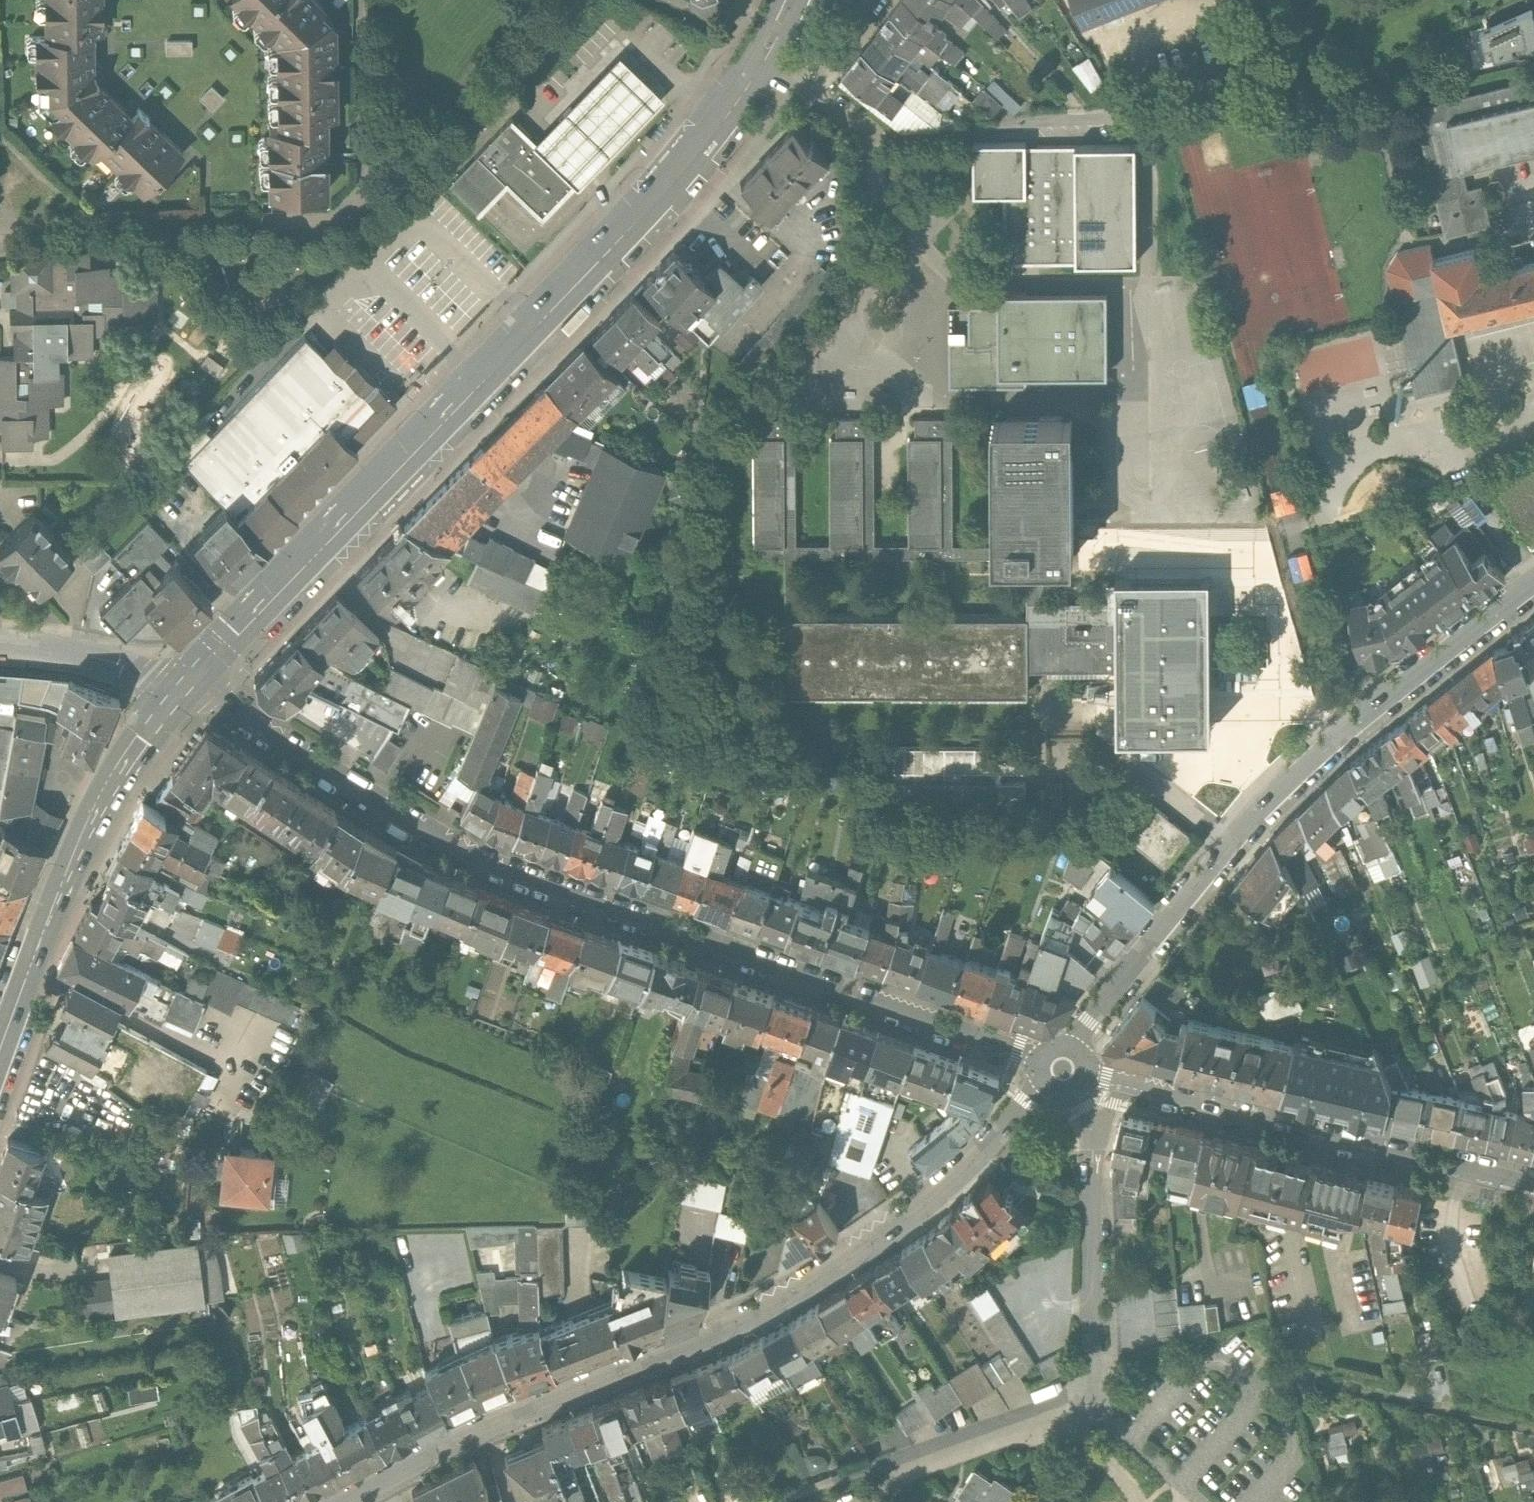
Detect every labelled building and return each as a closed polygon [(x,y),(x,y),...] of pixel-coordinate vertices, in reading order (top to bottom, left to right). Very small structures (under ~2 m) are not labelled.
[(101,0),(44,0),(45,17),(47,17),(47,37),(35,38),(35,55),(37,55),(37,60),(93,59),(93,33),(101,33),(101,19),(103,19),(103,4),(101,4),(101,0)] [(237,1),(236,3),(248,15),(250,13),(258,22),(257,23),(270,35),(271,34),(278,40),(299,31),(324,7),(316,0),(236,0),(237,1)] [(911,0),(901,0),(892,12),(938,49),(945,40),(930,28),(936,21),(926,11),(911,0)] [(926,11),(933,0),(942,7),(948,0),(911,0),(926,11)] [(958,0),(948,0),(942,7),(966,26),(969,23),(965,19),(971,13),(958,0)] [(971,13),(974,16),(982,7),(975,0),(958,0),(971,13)] [(1083,21),(1137,0),(1074,0),(1083,21)] [(335,20),(324,7),(299,31),(278,40),(276,46),(309,46),(309,59),(334,58),(335,20)] [(994,19),(982,7),(974,16),(986,28),(994,19)] [(1533,50),(1533,17),(1532,8),(1480,31),(1484,47),(1491,46),(1494,59),(1524,52),(1533,50)] [(938,49),(892,12),(880,27),(912,51),(917,45),(932,57),(938,49)] [(912,51),(880,27),(863,48),(895,73),(912,51)] [(192,40),(167,41),(167,55),(193,55),(192,40)] [(309,59),(309,46),(276,46),(276,63),(278,63),(278,75),(276,75),(277,92),(279,92),(279,95),(314,95),(314,98),(335,98),(334,71),(332,71),(332,60),(334,60),(334,58),(309,59)] [(863,48),(862,48),(844,72),(845,72),(888,106),(894,110),(903,98),(886,85),(895,73),(863,48)] [(1524,52),(1526,63),(1533,61),(1533,50),(1524,52)] [(618,55),(534,145),(574,184),(572,186),(576,190),(588,178),(664,99),(638,74),(618,55)] [(93,59),(37,60),(38,67),(35,67),(36,85),(44,85),(56,113),(50,119),(63,131),(64,130),(70,135),(109,95),(98,85),(94,74),(93,59)] [(922,60),(906,81),(917,90),(933,102),(938,96),(933,92),(944,78),(922,60)] [(837,82),(881,115),(888,106),(845,72),(837,82)] [(906,81),(895,73),(886,85),(903,98),(908,91),(914,95),(917,90),(906,81)] [(975,96),(985,104),(990,98),(1011,114),(1022,100),(991,76),(975,96)] [(1416,109),(1438,198),(1466,191),(1460,169),(1533,152),(1533,80),(1416,109)] [(224,99),(212,87),(200,99),(212,111),(224,99)] [(894,110),(888,106),(881,115),(901,131),(963,127),(933,102),(917,90),(914,95),(908,91),(903,98),(894,110)] [(109,95),(70,135),(75,140),(74,142),(86,154),(88,153),(93,158),(100,151),(120,170),(120,171),(158,132),(148,122),(149,120),(138,110),(131,117),(109,95)] [(314,98),(314,95),(279,95),(279,99),(277,99),(277,115),(279,115),(279,127),(269,127),(269,139),(267,139),(268,156),(269,156),(269,159),(323,158),(323,153),(325,153),(325,115),(335,115),(335,98),(314,98)] [(534,145),(509,121),(448,184),(478,213),(506,184),(542,218),(572,186),(574,184),(534,145)] [(830,155),(797,124),(740,182),(773,214),(830,155)] [(158,132),(120,171),(120,170),(118,172),(131,184),(132,182),(143,193),(156,180),(157,182),(172,167),(170,166),(182,153),(163,134),(162,136),(158,132)] [(997,246),(997,260),(1136,258),(1135,143),(1026,144),(1026,142),(976,142),(976,192),(1006,192),(1006,246),(997,246)] [(323,158),(269,159),(269,162),(268,162),(268,179),(270,179),(270,192),(287,192),(287,194),(308,194),(308,192),(326,192),(325,163),(323,163),(323,158)] [(1466,191),(1438,198),(1447,235),(1489,224),(1480,188),(1466,191)] [(1481,273),(1475,245),(1434,255),(1430,239),(1398,247),(1389,262),(1418,388),(1439,384),(1417,290),(1440,285),(1449,323),(1450,322),(1533,303),(1533,260),(1481,273)] [(703,278),(674,251),(642,284),(682,320),(698,304),(709,314),(708,316),(719,327),(760,284),(750,275),(742,283),(720,261),(703,278)] [(51,259),(51,255),(30,255),(13,272),(13,290),(5,290),(5,309),(19,309),(19,311),(15,318),(19,326),(19,337),(13,337),(13,356),(0,356),(0,424),(1,424),(2,446),(33,446),(33,437),(46,436),(45,404),(61,404),(60,372),(58,372),(58,355),(92,354),(92,333),(104,333),(104,328),(135,327),(135,320),(154,320),(154,288),(140,288),(140,276),(106,276),(106,266),(89,267),(89,255),(66,255),(66,259),(51,259)] [(821,266),(736,367),(755,382),(839,282),(821,266)] [(1449,323),(1440,285),(1417,290),(1439,384),(1463,378),(1450,322),(1449,323)] [(949,340),(949,386),(1027,385),(1027,374),(1108,374),(1108,291),(998,292),(998,305),(969,305),(969,340),(949,340)] [(659,319),(633,294),(614,313),(640,339),(640,338),(649,330),(659,319)] [(640,339),(614,313),(593,335),(619,360),(631,347),(635,355),(645,364),(638,371),(652,385),(655,382),(649,377),(664,362),(640,338),(640,339)] [(673,352),(654,332),(649,330),(640,338),(664,362),(673,352)] [(304,336),(182,461),(228,509),(266,549),(267,549),(298,517),(295,515),(357,450),(353,446),(395,402),(333,343),(323,354),(304,336)] [(588,339),(558,369),(565,376),(552,389),(545,382),(544,383),(575,414),(571,418),(575,422),(603,394),(600,391),(615,375),(597,358),(602,352),(588,339)] [(544,383),(481,447),(522,467),(547,442),(561,428),(571,418),(575,414),(544,383)] [(957,413),(958,553),(1071,552),(1071,531),(1094,530),(1094,510),(1068,511),(1068,412),(957,413)] [(754,419),(756,431),(772,428),(770,416),(754,419)] [(902,540),(871,540),(870,416),(831,416),(831,434),(822,434),(823,550),(937,549),(937,495),(901,495),(902,540)] [(589,439),(561,428),(547,442),(561,450),(563,452),(567,449),(582,455),(589,439)] [(787,434),(742,435),(745,541),(790,540),(787,434)] [(603,445),(564,535),(625,560),(636,532),(637,532),(663,471),(603,445)] [(522,467),(481,447),(468,459),(509,480),(522,467)] [(468,459),(427,502),(447,519),(454,513),(465,525),(509,480),(468,459)] [(1474,519),(1458,498),(1448,506),(1464,527),(1474,519)] [(447,519),(427,502),(404,526),(414,531),(447,544),(459,531),(465,525),(454,513),(447,519)] [(266,549),(228,509),(194,541),(232,581),(266,549)] [(0,547),(0,558),(12,570),(17,570),(39,591),(73,557),(53,537),(54,535),(33,514),(0,547)] [(1368,551),(1324,562),(1335,608),(1349,605),(1375,598),(1388,588),(1392,593),(1407,581),(1423,568),(1421,566),(1434,557),(1432,554),(1441,547),(1430,533),(1416,515),(1368,551)] [(148,521),(108,560),(129,581),(159,552),(169,543),(148,521)] [(1468,530),(1456,539),(1444,522),(1430,533),(1441,547),(1478,594),(1480,597),(1505,577),(1468,530)] [(404,526),(356,575),(394,610),(440,563),(434,557),(447,544),(414,531),(404,526)] [(459,531),(447,544),(460,550),(466,537),(459,531)] [(489,538),(483,542),(467,535),(466,537),(460,550),(470,554),(499,568),(511,574),(515,576),(516,576),(525,580),(534,560),(489,538)] [(1434,557),(1421,566),(1423,568),(1407,581),(1424,603),(1424,605),(1436,621),(1439,624),(1478,594),(1441,547),(1432,554),(1434,557)] [(129,581),(100,611),(124,636),(152,609),(178,635),(209,604),(159,552),(129,581)] [(511,574),(499,568),(488,591),(533,612),(545,588),(516,576),(515,576),(511,574)] [(61,581),(88,581),(88,572),(61,573),(61,581)] [(769,614),(769,692),(1032,692),(1032,669),(1094,669),(1094,729),(1204,729),(1204,573),(1097,573),(1097,594),(1020,594),(1020,614),(769,614)] [(1407,581),(1392,593),(1388,588),(1375,598),(1349,605),(1362,658),(1400,649),(1436,621),(1424,605),(1424,603),(1407,581)] [(361,622),(336,596),(317,615),(344,640),(363,651),(379,635),(361,622)] [(344,640),(317,615),(295,637),(322,661),(333,650),(352,662),(363,651),(344,640)] [(1515,634),(1527,672),(1533,667),(1533,619),(1515,634)] [(1515,634),(1508,640),(1510,645),(1495,650),(1510,699),(1512,706),(1516,718),(1518,724),(1531,721),(1522,690),(1516,684),(1530,681),(1527,672),(1515,634)] [(295,637),(256,676),(255,677),(256,688),(284,705),(303,685),(301,682),(322,661),(295,637)] [(1495,650),(1474,666),(1496,695),(1503,690),(1506,700),(1510,699),(1495,650)] [(459,654),(443,689),(465,699),(480,666),(480,664),(459,654)] [(381,690),(322,661),(301,682),(303,685),(337,700),(338,699),(394,727),(408,703),(381,690)] [(464,701),(454,722),(474,730),(498,674),(480,666),(465,699),(464,701)] [(1474,666),(1451,684),(1472,713),(1475,717),(1487,708),(1484,705),(1496,695),(1474,666)] [(433,689),(391,669),(381,690),(408,703),(422,710),(433,689)] [(0,671),(0,699),(18,700),(46,706),(57,710),(69,678),(0,671)] [(474,730),(458,768),(456,771),(484,785),(489,774),(487,773),(494,756),(526,685),(499,672),(474,730)] [(119,696),(69,678),(57,710),(74,717),(105,729),(119,696)] [(1451,684),(1427,703),(1451,735),(1463,726),(1460,723),(1472,713),(1451,684)] [(464,701),(434,688),(433,689),(422,710),(452,726),(454,722),(464,701)] [(560,701),(535,689),(528,713),(552,723),(560,701)] [(1451,735),(1427,703),(1407,718),(1427,748),(1430,752),(1451,735)] [(1512,706),(1507,707),(1511,720),(1516,718),(1512,706)] [(0,799),(0,807),(29,806),(32,788),(45,721),(16,715),(13,727),(2,787),(0,799)] [(105,729),(74,717),(62,749),(93,761),(105,729)] [(1407,718),(1388,733),(1407,763),(1415,780),(1426,775),(1420,760),(1415,757),(1427,748),(1407,718)] [(1518,724),(1524,742),(1533,739),(1533,732),(1531,721),(1518,724)] [(0,725),(0,786),(2,787),(13,727),(0,725)] [(242,751),(205,727),(171,776),(182,784),(210,802),(218,790),(217,789),(242,751)] [(1407,763),(1388,733),(1369,748),(1388,778),(1399,770),(1400,777),(1404,785),(1415,780),(1407,763)] [(386,739),(372,761),(388,771),(401,748),(386,739)] [(1027,770),(1027,746),(885,746),(885,783),(991,783),(991,790),(1025,790),(1025,780),(1001,780),(1001,770),(1027,770)] [(1369,748),(1350,763),(1366,793),(1374,808),(1387,802),(1382,790),(1378,786),(1388,778),(1369,748)] [(269,769),(242,751),(217,789),(218,790),(244,806),(269,769)] [(500,759),(494,756),(487,773),(489,774),(494,772),(500,759)] [(1350,763),(1328,782),(1342,815),(1359,799),(1366,793),(1350,763)] [(513,803),(498,798),(485,831),(493,835),(511,841),(529,789),(535,773),(522,768),(513,795),(513,803)] [(244,806),(243,808),(310,850),(335,812),(269,769),(244,806)] [(484,785),(456,771),(438,801),(485,831),(498,798),(500,791),(492,784),(490,788),(484,785)] [(550,778),(535,773),(529,789),(541,793),(540,794),(541,794),(550,778)] [(1426,775),(1415,780),(1420,792),(1431,787),(1426,775)] [(182,784),(171,776),(156,798),(183,815),(189,807),(194,800),(178,789),(182,784)] [(1415,780),(1404,785),(1410,796),(1420,792),(1415,780)] [(82,782),(32,788),(29,806),(72,801),(82,782)] [(1327,784),(1299,810),(1307,828),(1313,840),(1324,830),(1340,815),(1327,784)] [(806,792),(794,788),(788,804),(801,808),(806,792)] [(545,814),(533,810),(536,806),(540,794),(541,793),(529,789),(511,841),(536,850),(549,815),(545,814)] [(1374,808),(1366,793),(1359,799),(1363,810),(1360,812),(1365,821),(1361,822),(1366,834),(1358,838),(1362,848),(1371,844),(1377,855),(1393,847),(1381,820),(1374,808)] [(600,833),(588,868),(613,877),(626,841),(613,836),(618,830),(627,806),(612,801),(600,833)] [(554,817),(549,815),(536,850),(562,859),(575,824),(576,820),(581,806),(568,802),(564,812),(565,821),(554,817)] [(1387,802),(1374,808),(1381,820),(1393,814),(1387,802)] [(174,821),(143,803),(130,827),(180,853),(186,840),(176,835),(167,835),(174,821)] [(1157,806),(1131,839),(1168,869),(1194,836),(1157,806)] [(203,813),(189,807),(183,815),(182,817),(194,824),(216,837),(218,838),(222,831),(200,818),(203,813)] [(1299,810),(1272,836),(1273,836),(1297,887),(1298,889),(1316,882),(1298,837),(1307,828),(1299,810)] [(361,830),(335,813),(310,852),(341,873),(359,835),(361,830)] [(664,818),(650,813),(645,829),(658,834),(664,818)] [(658,834),(656,839),(669,843),(677,822),(664,818),(658,834)] [(216,837),(194,824),(186,840),(180,853),(201,865),(202,865),(216,837)] [(579,826),(575,824),(562,859),(588,868),(600,833),(579,826)] [(4,826),(0,835),(0,867),(2,868),(0,872),(0,887),(27,887),(48,846),(4,826)] [(180,853),(130,827),(119,850),(152,868),(157,856),(161,859),(199,879),(206,867),(202,865),(201,865),(180,853)] [(681,861),(668,897),(692,905),(705,869),(717,837),(693,829),(681,861)] [(1324,830),(1313,840),(1321,856),(1335,842),(1324,830)] [(388,847),(359,835),(341,873),(340,876),(371,889),(387,849),(388,847)] [(1297,887),(1273,836),(1232,886),(1273,917),(1297,887)] [(1100,857),(1076,838),(1064,875),(1084,891),(1091,881),(1088,879),(1096,868),(1094,866),(1100,857)] [(652,850),(626,841),(613,877),(639,886),(652,850)] [(405,904),(422,863),(387,849),(371,889),(405,904)] [(152,868),(119,850),(107,872),(113,875),(171,905),(177,896),(179,892),(170,887),(164,884),(162,886),(152,880),(147,879),(152,868)] [(681,861),(652,850),(639,886),(668,897),(681,861)] [(783,859),(754,850),(742,883),(729,918),(758,928),(771,893),(783,859)] [(226,868),(214,863),(211,869),(223,874),(226,868)] [(431,868),(422,863),(405,904),(415,909),(415,908),(422,911),(431,915),(446,877),(430,871),(431,868)] [(1156,902),(1111,866),(1096,884),(1111,895),(1092,918),(1088,912),(1071,902),(1063,916),(1077,923),(1087,928),(1114,951),(1156,902)] [(742,883),(705,869),(692,905),(729,918),(742,883)] [(845,885),(807,873),(802,893),(827,901),(828,901),(839,905),(844,891),(845,885)] [(171,905),(113,875),(97,907),(131,924),(140,907),(169,922),(176,908),(171,905)] [(478,891),(446,877),(431,915),(464,928),(478,891)] [(186,886),(174,879),(170,887),(179,892),(177,896),(188,902),(195,889),(186,886)] [(12,918),(27,887),(0,887),(0,914),(12,918)] [(513,905),(478,891),(464,928),(475,933),(473,937),(498,947),(513,905)] [(799,903),(771,893),(758,928),(788,939),(799,903)] [(1067,900),(1059,914),(1063,916),(1071,902),(1067,900)] [(824,912),(799,903),(788,939),(822,950),(838,907),(839,905),(828,901),(827,901),(824,912)] [(889,936),(869,929),(857,963),(885,973),(897,939),(898,931),(901,904),(890,902),(887,926),(889,936)] [(97,907),(91,903),(75,933),(109,949),(119,932),(129,938),(128,941),(159,956),(166,943),(131,924),(97,907)] [(911,905),(901,904),(898,931),(908,932),(911,905)] [(547,918),(513,905),(498,947),(512,952),(513,948),(534,956),(547,918)] [(849,911),(838,907),(822,950),(852,961),(865,927),(846,920),(849,911)] [(1059,914),(1052,909),(1040,942),(1066,951),(1077,923),(1063,916),(1059,914)] [(420,915),(415,917),(411,930),(424,935),(431,915),(422,911),(420,915)] [(0,914),(0,924),(8,927),(12,918),(0,914)] [(582,930),(547,918),(534,956),(562,965),(560,969),(553,972),(546,992),(560,996),(566,979),(582,930)] [(223,928),(203,920),(192,942),(212,950),(223,928)] [(8,927),(0,924),(0,950),(8,927)] [(865,927),(852,961),(857,963),(869,929),(865,927)] [(938,930),(932,950),(939,952),(943,948),(949,929),(943,927),(942,931),(938,930)] [(618,943),(582,930),(566,979),(582,984),(586,974),(605,981),(618,943)] [(908,932),(898,931),(897,939),(907,942),(908,932)] [(988,936),(976,932),(970,949),(982,953),(988,936)] [(1009,933),(1002,955),(1016,960),(1023,938),(1009,933)] [(147,973),(73,938),(57,968),(71,976),(118,1001),(129,1007),(147,973)] [(907,942),(897,939),(885,973),(919,985),(932,950),(907,942)] [(1066,951),(1040,942),(1027,979),(1014,1018),(1044,1029),(1054,1026),(1053,1026),(1092,978),(1091,970),(1066,951)] [(166,943),(159,956),(177,966),(185,952),(166,943)] [(652,955),(618,943),(605,981),(605,982),(623,989),(624,985),(633,988),(631,996),(637,999),(652,955)] [(939,952),(932,950),(919,985),(948,995),(961,960),(939,952)] [(1412,958),(1418,983),(1436,979),(1431,954),(1412,958)] [(652,955),(637,999),(650,1003),(652,999),(661,1002),(662,999),(672,1002),(684,966),(652,955)] [(996,971),(966,961),(953,997),(964,1000),(964,1001),(973,1004),(983,1008),(996,971)] [(529,968),(519,964),(517,971),(527,974),(529,968)] [(1011,969),(998,965),(996,971),(983,1008),(1014,1018),(1027,979),(1009,973),(1011,969)] [(697,971),(684,966),(672,1002),(685,1007),(697,971)] [(1164,969),(1143,995),(1165,1013),(1186,987),(1164,969)] [(244,983),(212,970),(200,999),(199,1000),(205,1003),(230,1016),(236,1003),(244,983)] [(735,984),(697,970),(697,971),(685,1007),(672,1042),(690,1048),(699,1022),(697,1017),(701,1015),(722,1023),(735,984)] [(200,999),(147,973),(129,1007),(162,1024),(166,1015),(192,1028),(205,1003),(199,1000),(200,999)] [(118,1001),(71,976),(63,991),(51,1025),(54,1026),(46,1041),(65,1052),(66,1052),(88,1064),(97,1048),(93,1046),(108,1021),(109,1019),(118,1001)] [(582,984),(566,979),(563,987),(579,993),(582,984)] [(299,1006),(244,983),(236,1003),(290,1026),(299,1006)] [(1290,983),(1252,997),(1267,1016),(1276,1010),(1278,1012),(1287,1007),(1289,1009),(1302,1007),(1290,983)] [(773,997),(735,984),(722,1023),(728,1025),(725,1035),(745,1042),(748,1032),(759,1036),(760,1034),(773,997)] [(1143,995),(1105,1043),(1110,1052),(1151,1063),(1161,1028),(1170,1017),(1165,1013),(1143,995)] [(773,997),(760,1034),(772,1038),(785,1001),(773,997)] [(813,1011),(785,1001),(772,1038),(770,1046),(779,1049),(782,1042),(799,1048),(813,1011)] [(813,1011),(799,1048),(817,1053),(812,1070),(825,1073),(829,1057),(835,1039),(841,1021),(813,1011)] [(206,1070),(109,1019),(108,1021),(93,1046),(97,1048),(88,1064),(112,1079),(109,1084),(141,1107),(142,1108),(142,1109),(182,1114),(206,1070)] [(1240,1032),(1189,1020),(1185,1033),(1175,1070),(1228,1082),(1240,1032)] [(863,1029),(841,1021),(835,1039),(857,1047),(863,1029)] [(1521,1029),(1525,1040),(1530,1044),(1533,1054),(1533,1024),(1521,1029)] [(1185,1033),(1161,1028),(1151,1063),(1175,1070),(1185,1033)] [(857,1047),(850,1065),(865,1070),(878,1034),(863,1029),(857,1047)] [(1294,1044),(1240,1032),(1228,1082),(1281,1094),(1294,1044)] [(914,1047),(878,1034),(865,1070),(893,1079),(902,1082),(914,1047)] [(1281,1094),(1385,1119),(1392,1083),(1385,1067),(1375,1046),(1373,1047),(1377,1054),(1370,1058),(1295,1041),(1294,1044),(1281,1094)] [(768,1081),(763,1095),(782,1101),(799,1048),(782,1042),(779,1049),(768,1081)] [(959,1062),(914,1047),(902,1082),(946,1097),(959,1062)] [(88,1064),(66,1052),(58,1070),(95,1092),(94,1094),(138,1119),(142,1109),(142,1108),(141,1107),(109,1084),(112,1079),(88,1064)] [(1385,1067),(1392,1083),(1385,1119),(1399,1121),(1408,1123),(1409,1123),(1423,1126),(1430,1091),(1409,1087),(1397,1061),(1385,1067)] [(1493,1061),(1482,1066),(1487,1078),(1498,1073),(1493,1061)] [(1000,1077),(959,1062),(946,1097),(964,1104),(987,1112),(1000,1077)] [(1481,1063),(1470,1067),(1480,1093),(1495,1097),(1487,1078),(1482,1066),(1481,1063)] [(742,1064),(738,1075),(746,1078),(747,1073),(749,1067),(742,1064)] [(1441,1087),(1433,1069),(1431,1070),(1428,1065),(1419,1068),(1430,1091),(1440,1093),(1441,1087)] [(1523,1072),(1525,1084),(1533,1083),(1533,1070),(1523,1072)] [(768,1081),(747,1073),(746,1078),(744,1088),(763,1095),(768,1081)] [(1498,1073),(1487,1078),(1495,1097),(1493,1104),(1486,1139),(1509,1145),(1517,1109),(1503,1106),(1506,1093),(1498,1073)] [(665,1077),(656,1075),(654,1089),(663,1091),(665,1077)] [(893,1079),(886,1099),(894,1102),(902,1082),(893,1079)] [(1517,1109),(1509,1145),(1532,1151),(1533,1142),(1533,1083),(1525,1084),(1527,1105),(1531,1113),(1522,1111),(1517,1109)] [(829,1161),(876,1175),(898,1105),(852,1090),(829,1161)] [(663,1091),(648,1168),(662,1171),(676,1093),(663,1091)] [(1440,1093),(1430,1091),(1423,1126),(1454,1133),(1461,1097),(1440,1093)] [(782,1101),(763,1095),(760,1103),(779,1110),(782,1101)] [(703,1098),(693,1096),(691,1108),(700,1110),(703,1098)] [(1493,1104),(1461,1097),(1454,1133),(1486,1139),(1493,1104)] [(927,1165),(987,1112),(964,1104),(913,1147),(927,1165)] [(1151,1122),(1122,1115),(1114,1151),(1131,1155),(1128,1168),(1120,1166),(1118,1174),(1118,1175),(1126,1177),(1123,1190),(1134,1192),(1144,1152),(1151,1122)] [(697,1124),(682,1119),(676,1154),(691,1157),(697,1124)] [(1177,1127),(1151,1122),(1144,1152),(1154,1154),(1169,1158),(1177,1127)] [(1203,1133),(1177,1127),(1169,1158),(1164,1177),(1165,1186),(1190,1191),(1191,1188),(1203,1133)] [(1252,1146),(1203,1133),(1191,1188),(1202,1191),(1202,1199),(1236,1208),(1238,1201),(1252,1146)] [(8,1140),(0,1163),(0,1178),(43,1190),(50,1189),(55,1177),(33,1173),(34,1168),(38,1169),(43,1151),(8,1140)] [(1312,1162),(1252,1146),(1238,1201),(1302,1217),(1300,1209),(1312,1162)] [(268,1153),(236,1150),(235,1154),(221,1153),(219,1172),(227,1173),(225,1190),(252,1193),(251,1201),(274,1203),(277,1173),(266,1172),(268,1153)] [(1154,1154),(1144,1152),(1134,1192),(1146,1194),(1154,1154)] [(690,1161),(675,1159),(672,1173),(686,1176),(690,1161)] [(1368,1177),(1312,1162),(1300,1209),(1302,1217),(1342,1228),(1344,1217),(1360,1212),(1368,1177)] [(1045,1180),(1022,1171),(1017,1182),(1017,1184),(1023,1187),(1039,1193),(1045,1180)] [(1118,1174),(1113,1173),(1114,1196),(1126,1197),(1125,1201),(1135,1202),(1134,1192),(1123,1190),(1126,1177),(1118,1175),(1118,1174)] [(725,1185),(686,1176),(681,1203),(720,1210),(725,1185)] [(1395,1183),(1368,1177),(1360,1212),(1360,1214),(1377,1218),(1374,1226),(1376,1252),(1389,1250),(1386,1220),(1395,1183)] [(0,1178),(0,1237),(25,1245),(38,1208),(42,1209),(51,1189),(50,1189),(43,1190),(0,1178)] [(1012,1180),(990,1201),(976,1187),(953,1208),(990,1245),(998,1237),(1003,1241),(1016,1229),(1013,1225),(1023,1215),(1009,1200),(1023,1187),(1017,1184),(1017,1182),(1012,1180)] [(1421,1189),(1404,1185),(1395,1182),(1395,1183),(1386,1220),(1389,1250),(1392,1249),(1403,1247),(1400,1229),(1395,1227),(1396,1224),(1412,1228),(1421,1189)] [(1126,1197),(1114,1196),(1114,1219),(1136,1218),(1135,1202),(1125,1201),(1126,1197)] [(589,1197),(565,1198),(565,1224),(589,1224),(589,1197)] [(838,1233),(817,1203),(795,1218),(802,1228),(816,1248),(838,1233)] [(990,1245),(953,1208),(926,1233),(948,1266),(961,1253),(971,1264),(990,1245)] [(719,1212),(713,1235),(744,1242),(750,1220),(719,1212)] [(535,1225),(516,1225),(516,1273),(531,1272),(536,1272),(535,1225)] [(502,1226),(466,1226),(469,1243),(481,1242),(504,1241),(502,1226)] [(816,1248),(802,1228),(791,1236),(805,1256),(816,1248)] [(948,1266),(926,1233),(902,1248),(925,1282),(938,1273),(942,1270),(947,1279),(954,1274),(948,1266)] [(194,1241),(106,1252),(114,1311),(202,1300),(194,1241)] [(1403,1247),(1392,1249),(1393,1264),(1396,1263),(1401,1284),(1407,1283),(1403,1247)] [(925,1282),(902,1248),(875,1266),(895,1298),(912,1286),(917,1293),(927,1286),(925,1282)] [(1389,1250),(1376,1252),(1377,1267),(1393,1264),(1392,1249),(1389,1250)] [(680,1264),(678,1273),(667,1271),(665,1279),(655,1330),(699,1314),(708,1269),(680,1264)] [(895,1298),(875,1266),(847,1285),(867,1315),(885,1304),(890,1311),(900,1304),(895,1298)] [(607,1305),(572,1316),(538,1329),(538,1333),(553,1371),(655,1330),(665,1279),(623,1270),(616,1304),(608,1307),(607,1305)] [(0,1272),(0,1313),(2,1314),(16,1277),(0,1272)] [(938,1273),(925,1282),(927,1286),(934,1296),(948,1287),(938,1273)] [(531,1278),(518,1279),(519,1302),(520,1332),(493,1340),(512,1385),(553,1371),(538,1333),(538,1329),(536,1278),(531,1278)] [(518,1278),(506,1279),(505,1303),(519,1302),(518,1279),(518,1278)] [(506,1279),(493,1280),(499,1303),(505,1303),(506,1279)] [(493,1280),(478,1280),(484,1304),(499,1303),(493,1280)] [(867,1315),(847,1285),(820,1303),(838,1332),(840,1333),(856,1323),(868,1341),(879,1333),(867,1315)] [(1176,1285),(1152,1286),(1157,1334),(1182,1331),(1179,1305),(1176,1285)] [(1036,1363),(987,1289),(970,1299),(1020,1374),(1036,1363)] [(1205,1299),(1179,1305),(1182,1331),(1182,1335),(1209,1327),(1205,1303),(1205,1299)] [(1217,1302),(1205,1303),(1209,1327),(1220,1325),(1217,1302)] [(838,1332),(820,1303),(793,1321),(809,1351),(838,1332)] [(493,1340),(492,1339),(486,1311),(450,1321),(457,1354),(458,1355),(479,1399),(512,1385),(493,1340)] [(793,1321),(765,1336),(781,1366),(787,1376),(791,1374),(789,1369),(792,1367),(789,1362),(809,1351),(793,1321)] [(765,1336),(732,1354),(749,1384),(749,1385),(781,1366),(765,1336)] [(1059,1352),(1039,1361),(1047,1378),(1065,1370),(1067,1352),(1059,1352)] [(1000,1353),(981,1366),(994,1386),(1013,1373),(1000,1353)] [(0,1354),(0,1374),(4,1374),(9,1357),(0,1354)] [(732,1354),(696,1368),(711,1405),(724,1400),(722,1395),(749,1384),(732,1354)] [(479,1399),(458,1355),(425,1370),(430,1380),(447,1414),(479,1399)] [(972,1365),(950,1380),(966,1405),(989,1390),(972,1365)] [(424,1367),(418,1370),(425,1383),(430,1380),(425,1370),(424,1367)] [(696,1368),(670,1378),(683,1412),(691,1409),(694,1415),(712,1408),(711,1405),(696,1368)] [(670,1378),(644,1388),(667,1450),(680,1445),(672,1424),(667,1418),(683,1412),(670,1378)] [(425,1383),(411,1390),(408,1386),(395,1392),(417,1430),(447,1414),(430,1380),(425,1383)] [(15,1406),(13,1400),(8,1383),(0,1385),(0,1410),(15,1406)] [(945,1383),(935,1389),(931,1383),(918,1392),(921,1398),(934,1416),(935,1418),(958,1403),(945,1383)] [(644,1388),(617,1397),(632,1437),(636,1436),(634,1431),(645,1426),(644,1431),(653,1455),(667,1450),(644,1388)] [(395,1392),(395,1391),(381,1398),(384,1403),(366,1413),(367,1415),(385,1447),(417,1430),(395,1392)] [(385,1447),(367,1415),(344,1427),(342,1423),(341,1416),(330,1396),(315,1404),(349,1466),(385,1447)] [(0,1410),(0,1435),(21,1431),(20,1423),(38,1420),(32,1397),(13,1400),(15,1406),(0,1410)] [(620,1442),(615,1437),(626,1434),(627,1439),(632,1437),(617,1397),(591,1407),(627,1501),(642,1501),(620,1442)] [(921,1398),(893,1415),(906,1434),(934,1416),(921,1398)] [(349,1466),(315,1404),(303,1410),(313,1428),(318,1431),(323,1439),(306,1448),(323,1481),(349,1466)] [(591,1407),(567,1417),(580,1451),(584,1462),(596,1457),(614,1501),(627,1501),(591,1407)] [(580,1451),(567,1417),(542,1427),(547,1439),(566,1490),(571,1488),(578,1486),(569,1462),(566,1456),(580,1451)] [(1329,1460),(1363,1461),(1364,1422),(1330,1422),(1329,1460)] [(42,1435),(31,1437),(35,1451),(45,1449),(42,1435)] [(504,1454),(516,1486),(515,1487),(522,1501),(541,1501),(555,1496),(555,1494),(566,1490),(547,1439),(504,1454)] [(304,1446),(278,1460),(297,1495),(323,1481),(306,1448),(304,1446)] [(441,1475),(454,1501),(487,1501),(490,1500),(482,1485),(485,1484),(473,1459),(441,1475)] [(258,1471),(256,1467),(250,1470),(252,1473),(268,1501),(284,1501),(297,1495),(278,1460),(258,1471)] [(952,1501),(1011,1501),(1019,1489),(996,1474),(993,1478),(975,1466),(952,1501)] [(794,1472),(776,1479),(779,1487),(788,1484),(788,1485),(797,1482),(794,1472)] [(214,1493),(219,1501),(268,1501),(252,1473),(214,1493)] [(412,1489),(419,1501),(454,1501),(441,1475),(412,1489)] [(485,1484),(482,1485),(490,1500),(490,1501),(502,1501),(497,1481),(485,1484)] [(573,1493),(571,1488),(566,1490),(570,1501),(586,1501),(580,1490),(573,1493)] [(214,1493),(202,1500),(203,1501),(219,1501),(214,1493)]
